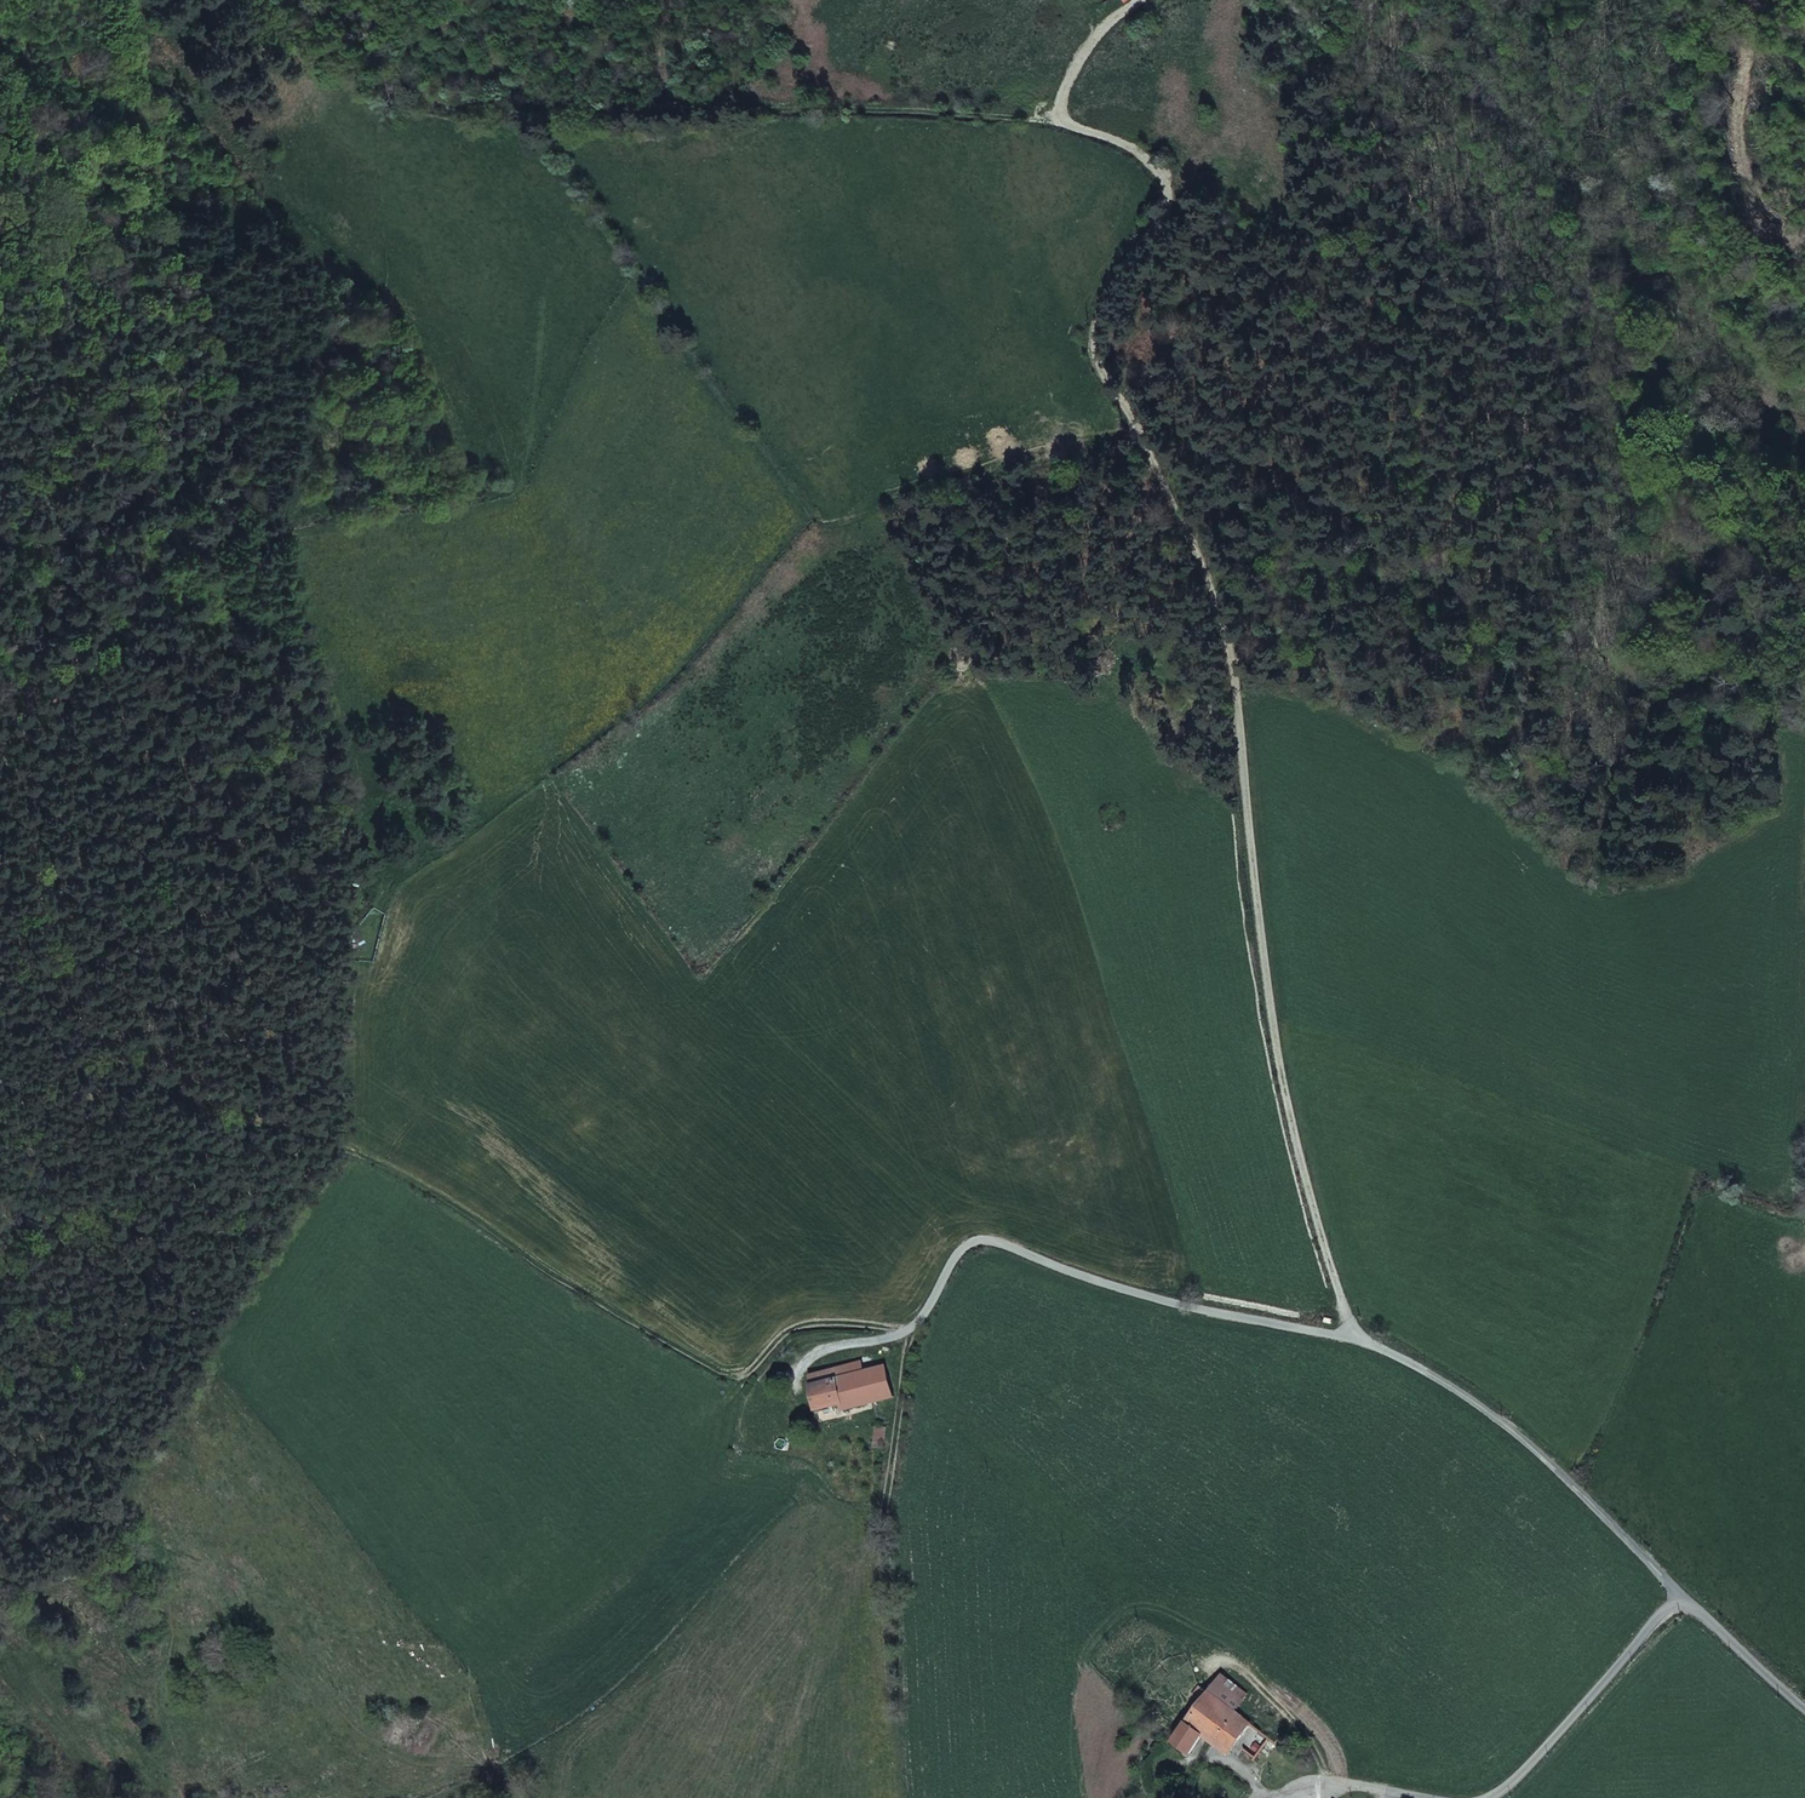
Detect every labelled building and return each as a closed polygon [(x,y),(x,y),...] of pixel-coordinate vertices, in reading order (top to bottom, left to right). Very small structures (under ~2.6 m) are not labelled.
[(823,1381),(826,1389),(880,1374),(874,1366),(823,1381)] [(858,1409),(903,1397),(906,1389),(899,1370),(880,1374),(826,1389),(833,1410),(855,1404),(858,1409)] [(1222,1677),(1213,1689),(1238,1708),(1247,1696),(1222,1677)] [(1175,1740),(1194,1754),(1207,1737),(1230,1754),(1255,1721),(1238,1708),(1213,1689),(1175,1740)]
